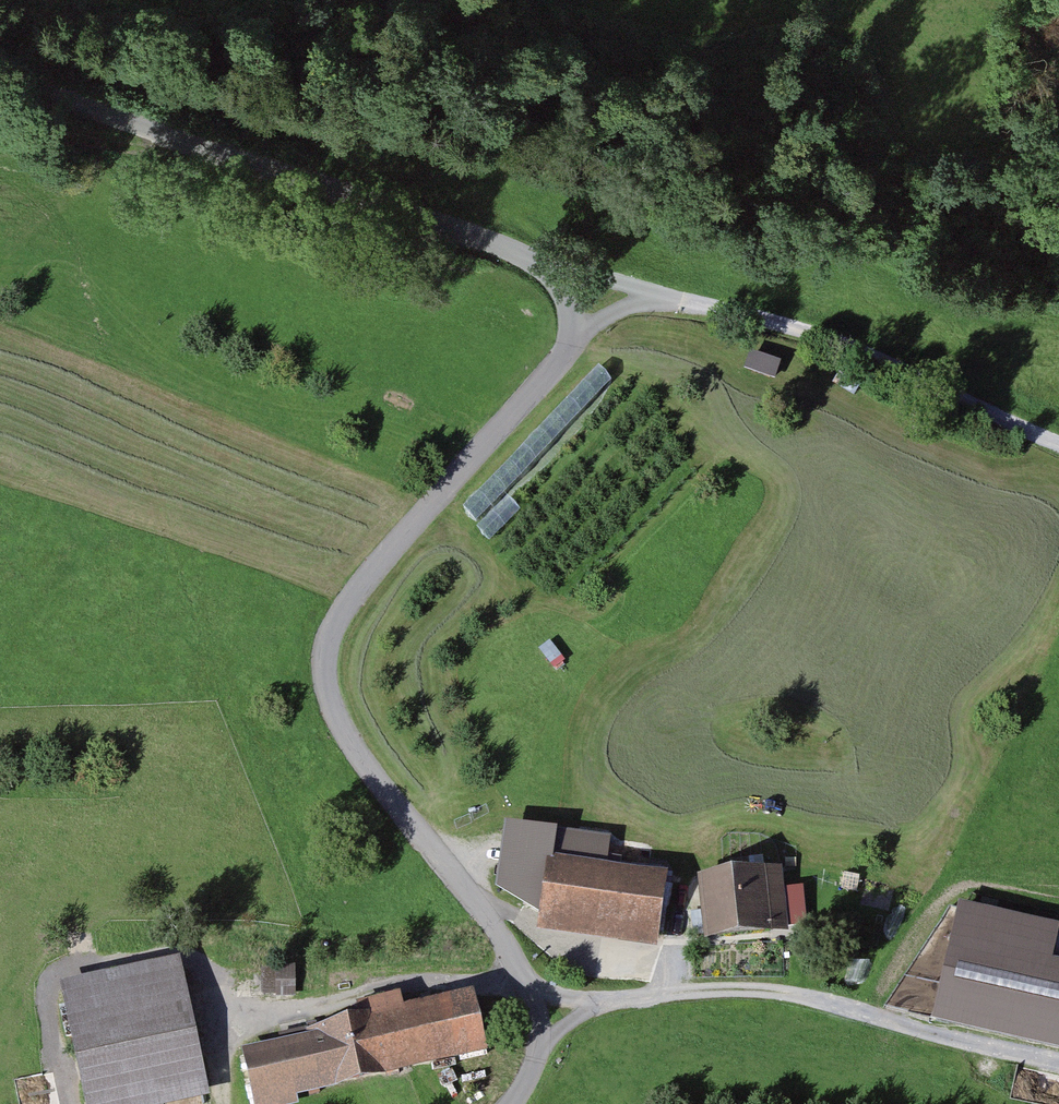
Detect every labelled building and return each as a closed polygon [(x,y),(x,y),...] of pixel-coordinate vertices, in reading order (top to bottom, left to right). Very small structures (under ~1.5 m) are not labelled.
[(770,377),(777,360),(755,352),(748,369),(770,377)] [(467,510),(483,524),(612,380),(597,366),(467,510)] [(663,878),(543,862),(533,934),(653,951),(663,878)] [(779,876),(699,881),(703,938),(783,932),(779,876)] [(56,989),(80,1103),(189,1103),(203,1101),(174,963),(56,989)] [(265,970),(265,992),(283,992),(282,969),(265,970)] [(242,1053),(252,1103),(295,1103),(293,1095),(477,1060),(465,999),(397,1012),(394,998),(354,1006),(357,1021),(302,1031),(304,1041),(242,1053)]
